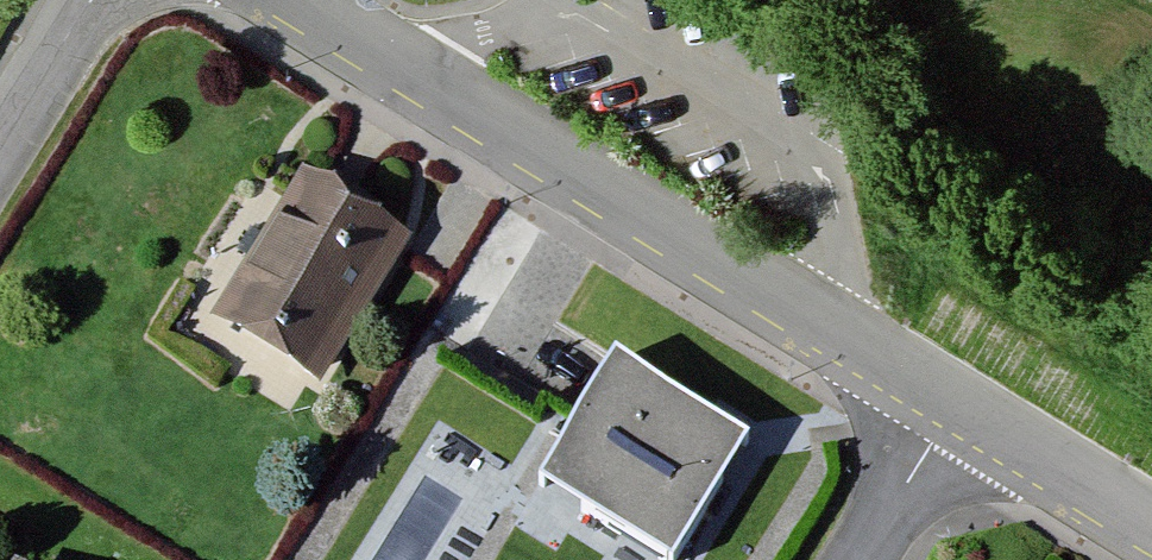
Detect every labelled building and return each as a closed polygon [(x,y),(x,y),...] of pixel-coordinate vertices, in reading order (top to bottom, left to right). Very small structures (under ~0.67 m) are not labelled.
[(414,243),(306,180),(218,328),(327,391),(414,243)] [(765,463),(556,330),(598,265),(546,231),(471,349),(593,426),(549,495),(651,559),(703,559),(765,463)]
